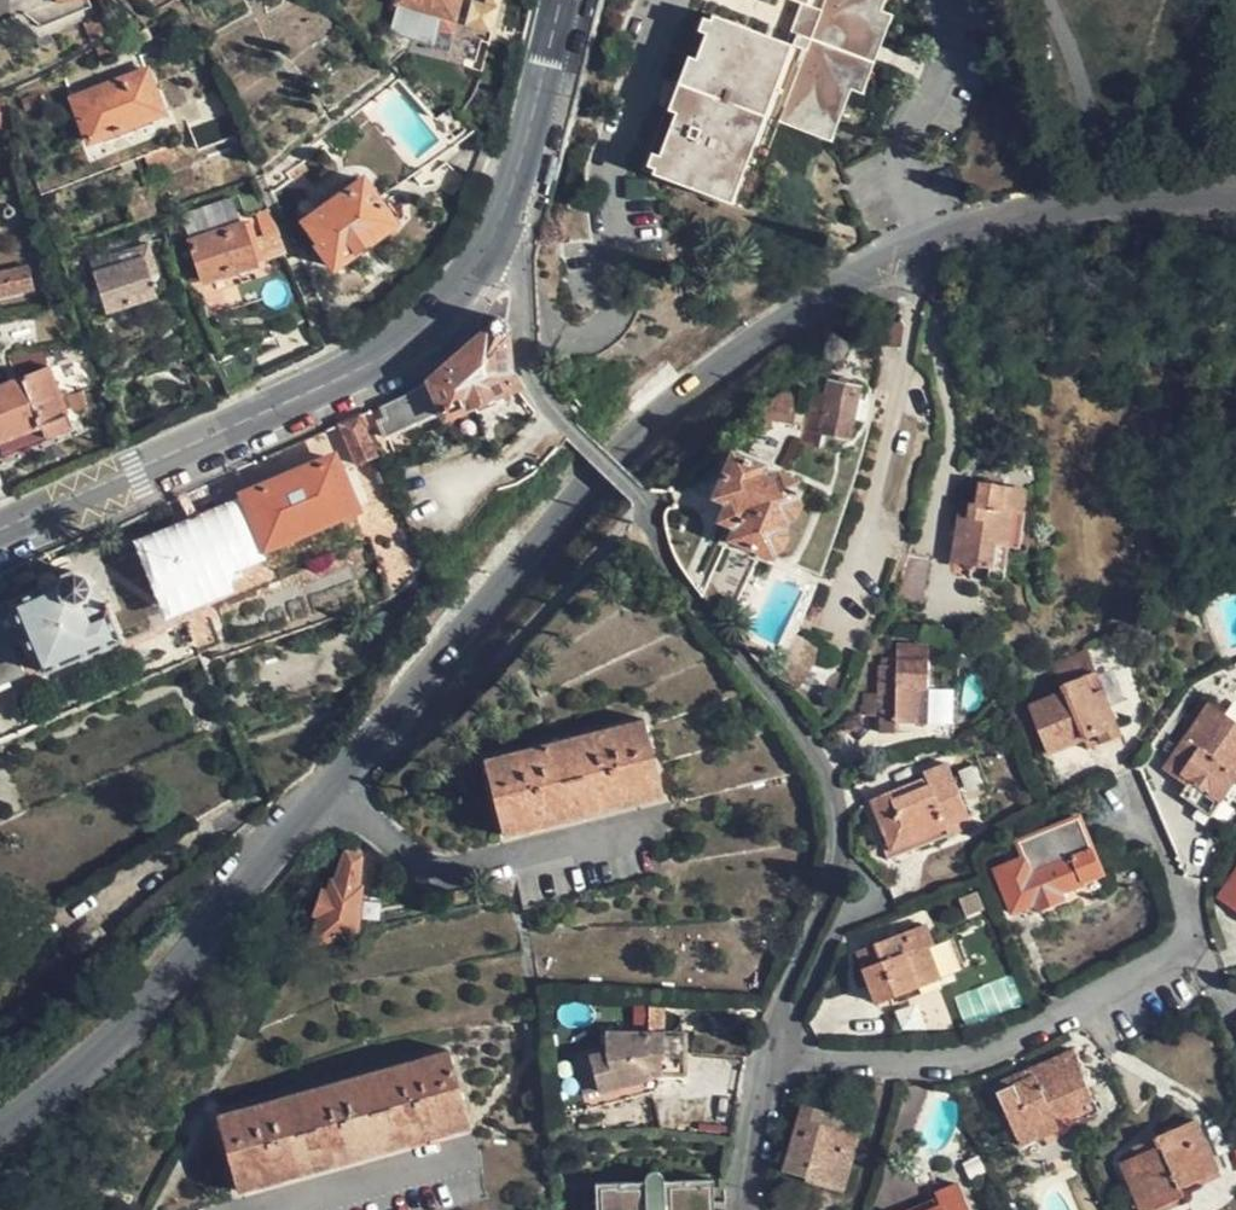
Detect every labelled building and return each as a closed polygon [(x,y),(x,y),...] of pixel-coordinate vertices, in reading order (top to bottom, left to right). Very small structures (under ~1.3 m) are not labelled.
[(413,39),(459,49),(462,39),(472,42),(477,18),(515,24),(521,0),(422,0),(413,39)] [(710,20),(704,34),(696,59),(676,113),(660,157),(653,170),(652,173),(729,202),(763,114),(821,138),(874,0),(718,0),(710,20)] [(105,32),(97,17),(84,23),(92,38),(105,32)] [(697,30),(704,34),(710,20),(701,17),(697,30)] [(113,41),(97,47),(100,58),(116,53),(113,41)] [(667,109),(676,113),(696,59),(687,56),(667,109)] [(88,142),(163,114),(146,69),(71,97),(88,142)] [(11,124),(6,95),(0,97),(0,126),(11,124)] [(646,165),(653,170),(660,157),(650,153),(646,165)] [(466,186),(447,159),(418,179),(437,206),(466,186)] [(395,222),(363,178),(301,221),(333,266),(395,222)] [(157,212),(148,183),(125,191),(136,220),(157,212)] [(243,225),(242,221),(190,239),(203,279),(263,261),(251,222),(243,225)] [(133,257),(92,270),(106,312),(156,296),(149,274),(158,272),(148,243),(130,249),(133,257)] [(110,249),(87,257),(92,270),(133,257),(130,249),(113,254),(110,249)] [(26,264),(0,270),(0,297),(32,290),(26,264)] [(410,392),(360,415),(368,432),(379,427),(383,436),(439,411),(441,417),(516,385),(510,373),(506,329),(507,321),(503,317),(496,314),(489,317),(488,322),(488,330),(431,380),(410,392)] [(899,347),(901,319),(884,316),(881,345),(899,347)] [(45,367),(0,386),(0,444),(40,428),(44,437),(71,425),(45,367)] [(1151,386),(1151,371),(1133,369),(1133,386),(1151,386)] [(846,439),(859,380),(831,374),(818,432),(846,439)] [(799,397),(784,394),(750,427),(757,430),(759,434),(763,436),(767,435),(770,432),(770,429),(770,422),(793,426),(799,397)] [(340,425),(338,425),(355,465),(378,456),(368,432),(360,415),(340,425)] [(1,454),(44,437),(40,428),(0,444),(0,453),(1,454)] [(755,473),(758,467),(731,455),(715,494),(728,501),(721,519),(736,526),(731,537),(773,553),(799,489),(755,473)] [(244,496),(264,544),(352,507),(332,459),(249,494),(244,496)] [(239,470),(163,504),(175,530),(147,540),(152,549),(146,551),(169,606),(214,588),(208,573),(256,553),(254,548),(264,544),(244,496),(249,494),(239,470)] [(9,494),(0,474),(0,501),(10,497),(9,494)] [(967,517),(958,516),(952,563),(990,569),(989,582),(1004,584),(1009,547),(1019,549),(1028,492),(981,484),(977,506),(970,504),(967,517)] [(960,503),(958,516),(967,517),(970,504),(960,503)] [(908,555),(898,594),(898,601),(904,602),(922,605),(930,561),(908,555)] [(22,674),(11,649),(27,641),(40,669),(44,671),(115,639),(99,594),(86,582),(83,575),(73,571),(61,576),(57,585),(59,590),(9,611),(6,602),(0,604),(0,682),(22,674)] [(892,669),(878,670),(878,696),(870,694),(860,717),(874,724),(881,710),(881,732),(896,732),(897,722),(916,722),(917,690),(926,689),(926,647),(910,646),(910,642),(899,642),(899,652),(891,651),(892,669)] [(1086,649),(1051,664),(1063,692),(1029,707),(1048,754),(1083,741),(1096,735),(1100,745),(1122,736),(1104,692),(1095,696),(1090,681),(1097,677),(1086,649)] [(1235,784),(1235,725),(1208,706),(1165,769),(1189,786),(1182,796),(1213,817),(1235,784)] [(643,719),(483,758),(502,835),(662,796),(643,719)] [(1088,750),(1100,745),(1096,735),(1083,741),(1088,750)] [(895,802),(891,795),(872,802),(893,849),(947,829),(950,835),(972,826),(947,765),(926,773),(928,778),(931,786),(895,802)] [(928,778),(891,795),(895,802),(931,786),(928,778)] [(1019,843),(1023,859),(995,870),(1010,914),(1035,904),(1038,910),(1064,900),(1062,892),(1105,877),(1081,818),(1019,843)] [(312,941),(315,940),(334,935),(353,931),(358,856),(343,852),(328,896),(322,893),(315,912),(322,913),(312,941)] [(1219,896),(1235,909),(1235,871),(1219,896)] [(934,943),(926,925),(857,953),(875,1005),(940,979),(928,946),(934,943)] [(338,952),(334,935),(315,940),(316,947),(313,947),(316,958),(338,952)] [(606,1054),(588,1058),(597,1092),(583,1095),(586,1109),(653,1091),(666,1073),(684,1073),(684,1034),(607,1033),(606,1054)] [(447,1049),(215,1115),(237,1192),(470,1125),(447,1049)] [(1034,1078),(998,1093),(1020,1147),(1060,1130),(1055,1118),(1091,1101),(1077,1070),(1080,1067),(1073,1052),(1031,1069),(1034,1078)] [(574,1062),(583,1095),(597,1092),(588,1058),(574,1062)] [(995,1085),(998,1093),(1034,1078),(1031,1069),(995,1085)] [(915,1129),(923,1088),(899,1084),(891,1125),(915,1129)] [(840,1130),(843,1120),(804,1108),(785,1169),(844,1186),(859,1136),(840,1130)] [(1161,1149),(1122,1165),(1140,1209),(1146,1209),(1181,1195),(1178,1187),(1217,1170),(1198,1123),(1159,1139),(1161,1149)] [(596,1188),(597,1209),(717,1209),(715,1182),(665,1184),(665,1182),(663,1178),(661,1177),(658,1175),(654,1175),(651,1176),(648,1179),(647,1181),(646,1185),(596,1188)] [(956,1185),(937,1192),(939,1198),(940,1206),(931,1209),(967,1209),(956,1185)] [(914,1209),(931,1209),(940,1206),(939,1198),(914,1209)]
